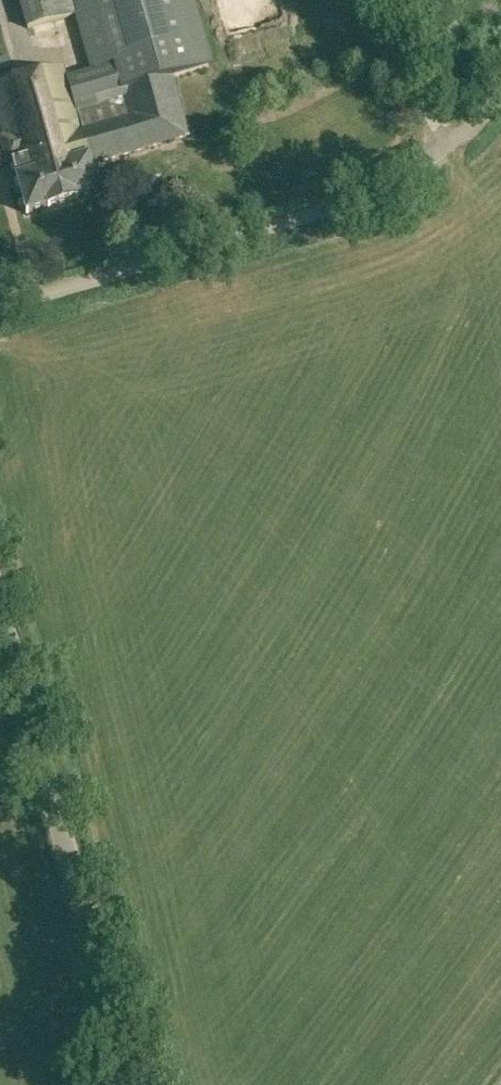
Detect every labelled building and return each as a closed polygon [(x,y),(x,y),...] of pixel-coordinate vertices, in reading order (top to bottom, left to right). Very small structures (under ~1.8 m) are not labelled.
[(26,28),(83,13),(98,67),(66,76),(63,66),(0,84),(0,133),(1,135),(0,135),(0,147),(6,169),(13,167),(26,213),(99,193),(92,166),(191,138),(174,80),(210,70),(190,0),(18,0),(26,28)]
